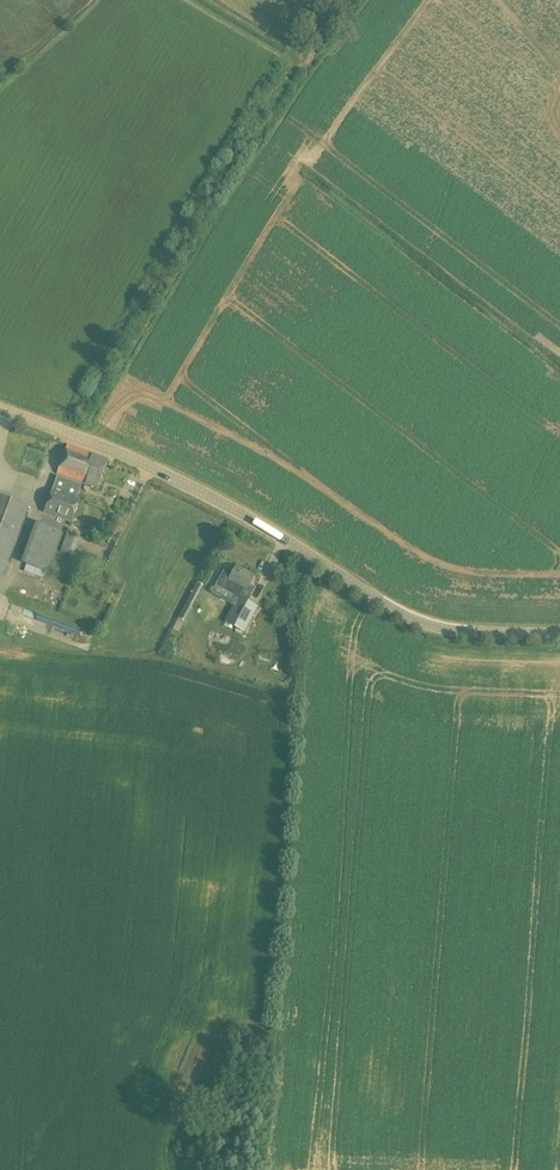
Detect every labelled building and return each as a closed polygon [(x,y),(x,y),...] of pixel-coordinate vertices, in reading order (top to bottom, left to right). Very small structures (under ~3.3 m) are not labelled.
[(74,479),(86,484),(98,488),(108,460),(68,446),(58,474),(74,479)] [(82,486),(57,476),(43,513),(71,523),(80,499),(77,498),(82,486)] [(29,506),(0,495),(0,576),(2,577),(29,506)] [(47,572),(61,531),(35,522),(21,563),(47,572)] [(72,556),(79,538),(67,533),(60,552),(72,556)] [(247,590),(254,576),(236,567),(229,580),(247,590)] [(183,622),(203,586),(197,583),(177,618),(183,622)] [(244,633),(258,607),(237,596),(224,622),(244,633)]
